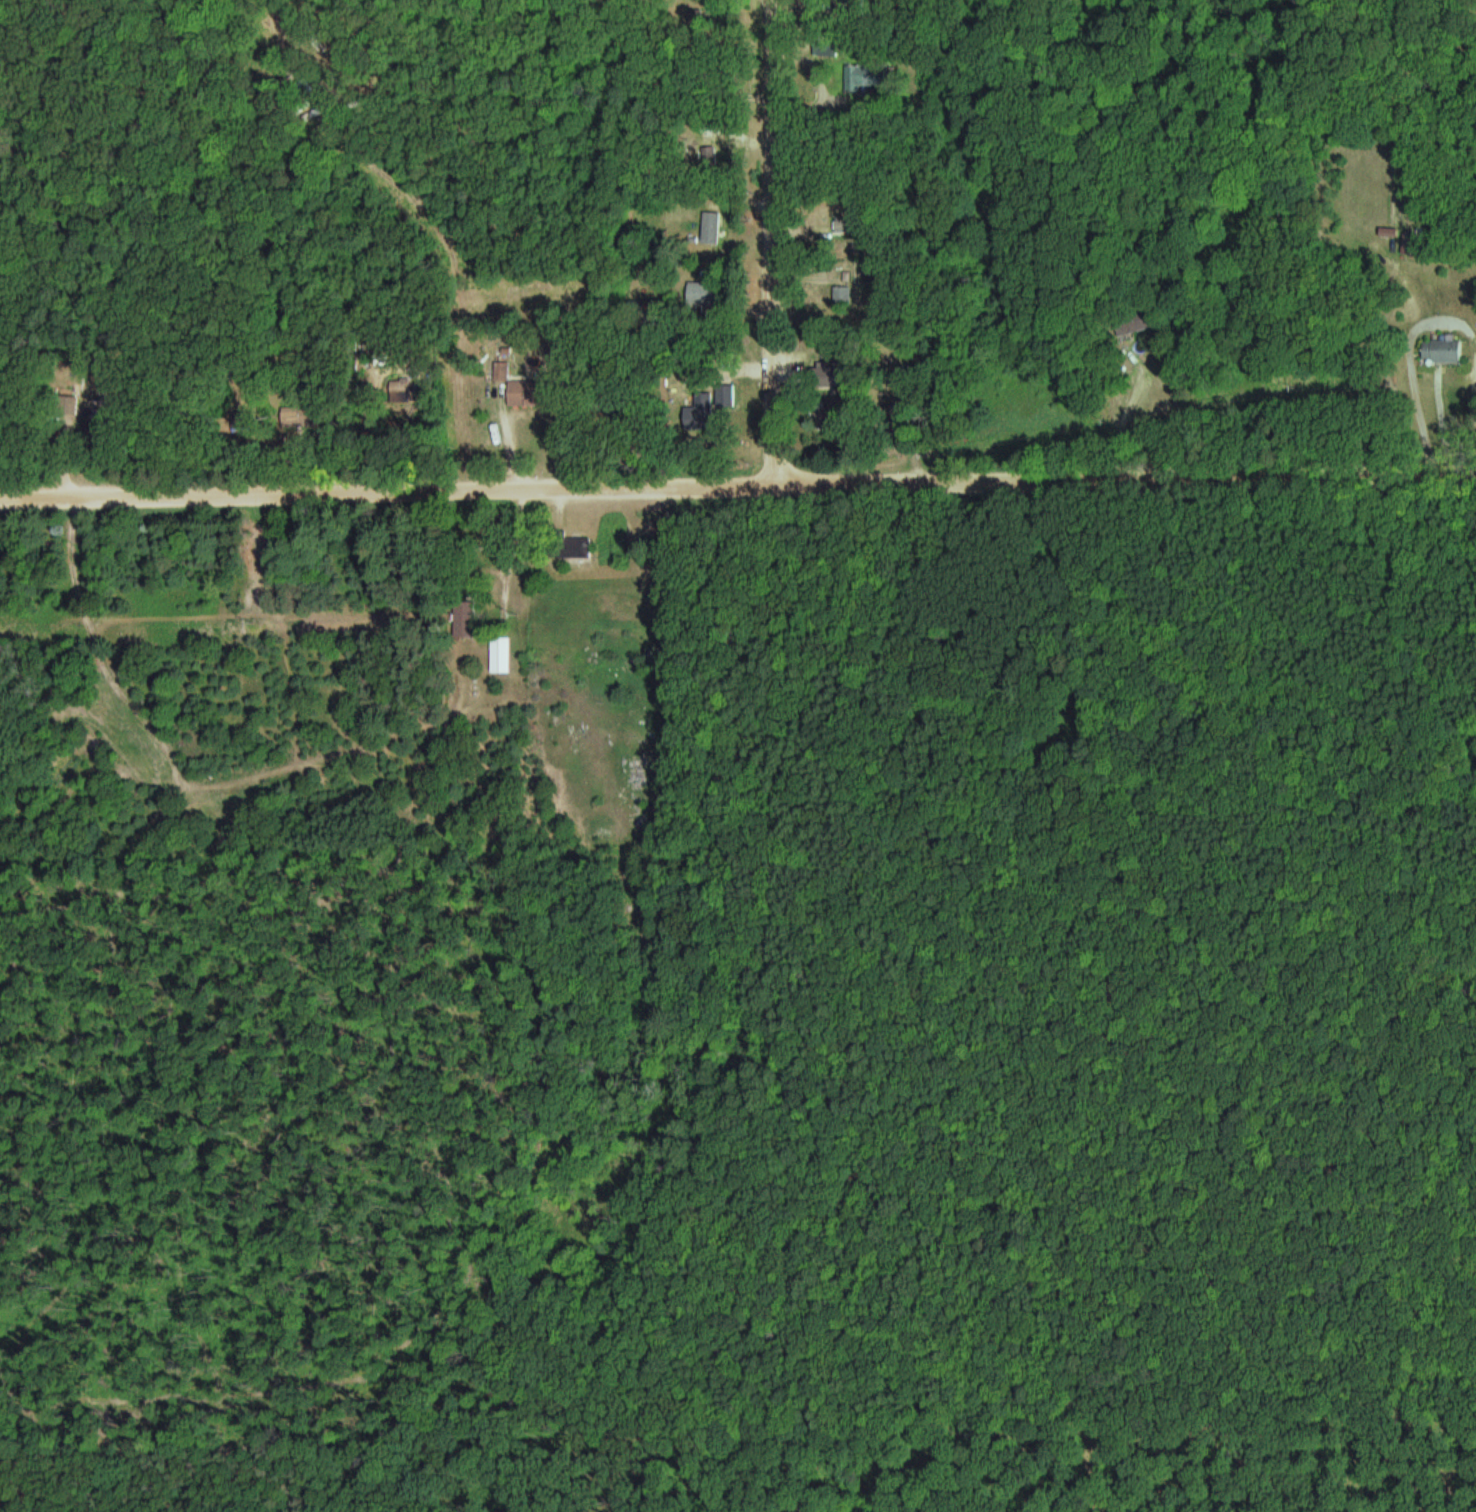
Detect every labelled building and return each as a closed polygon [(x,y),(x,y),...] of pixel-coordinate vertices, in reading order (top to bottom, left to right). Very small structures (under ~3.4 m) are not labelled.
[(723,244),(723,212),(705,212),(705,244),(723,244)] [(853,286),(837,286),(837,306),(853,306),(853,286)] [(1426,361),(1464,361),(1464,339),(1426,339),(1426,361)] [(511,406),(543,406),(543,380),(511,380),(511,406)] [(737,407),(737,385),(720,385),(720,407),(737,407)] [(714,393),(705,393),(706,406),(687,407),(688,428),(714,428),(714,393)] [(593,557),(593,538),(560,538),(560,557),(593,557)] [(493,673),(512,673),(512,637),(493,637),(493,673)]
